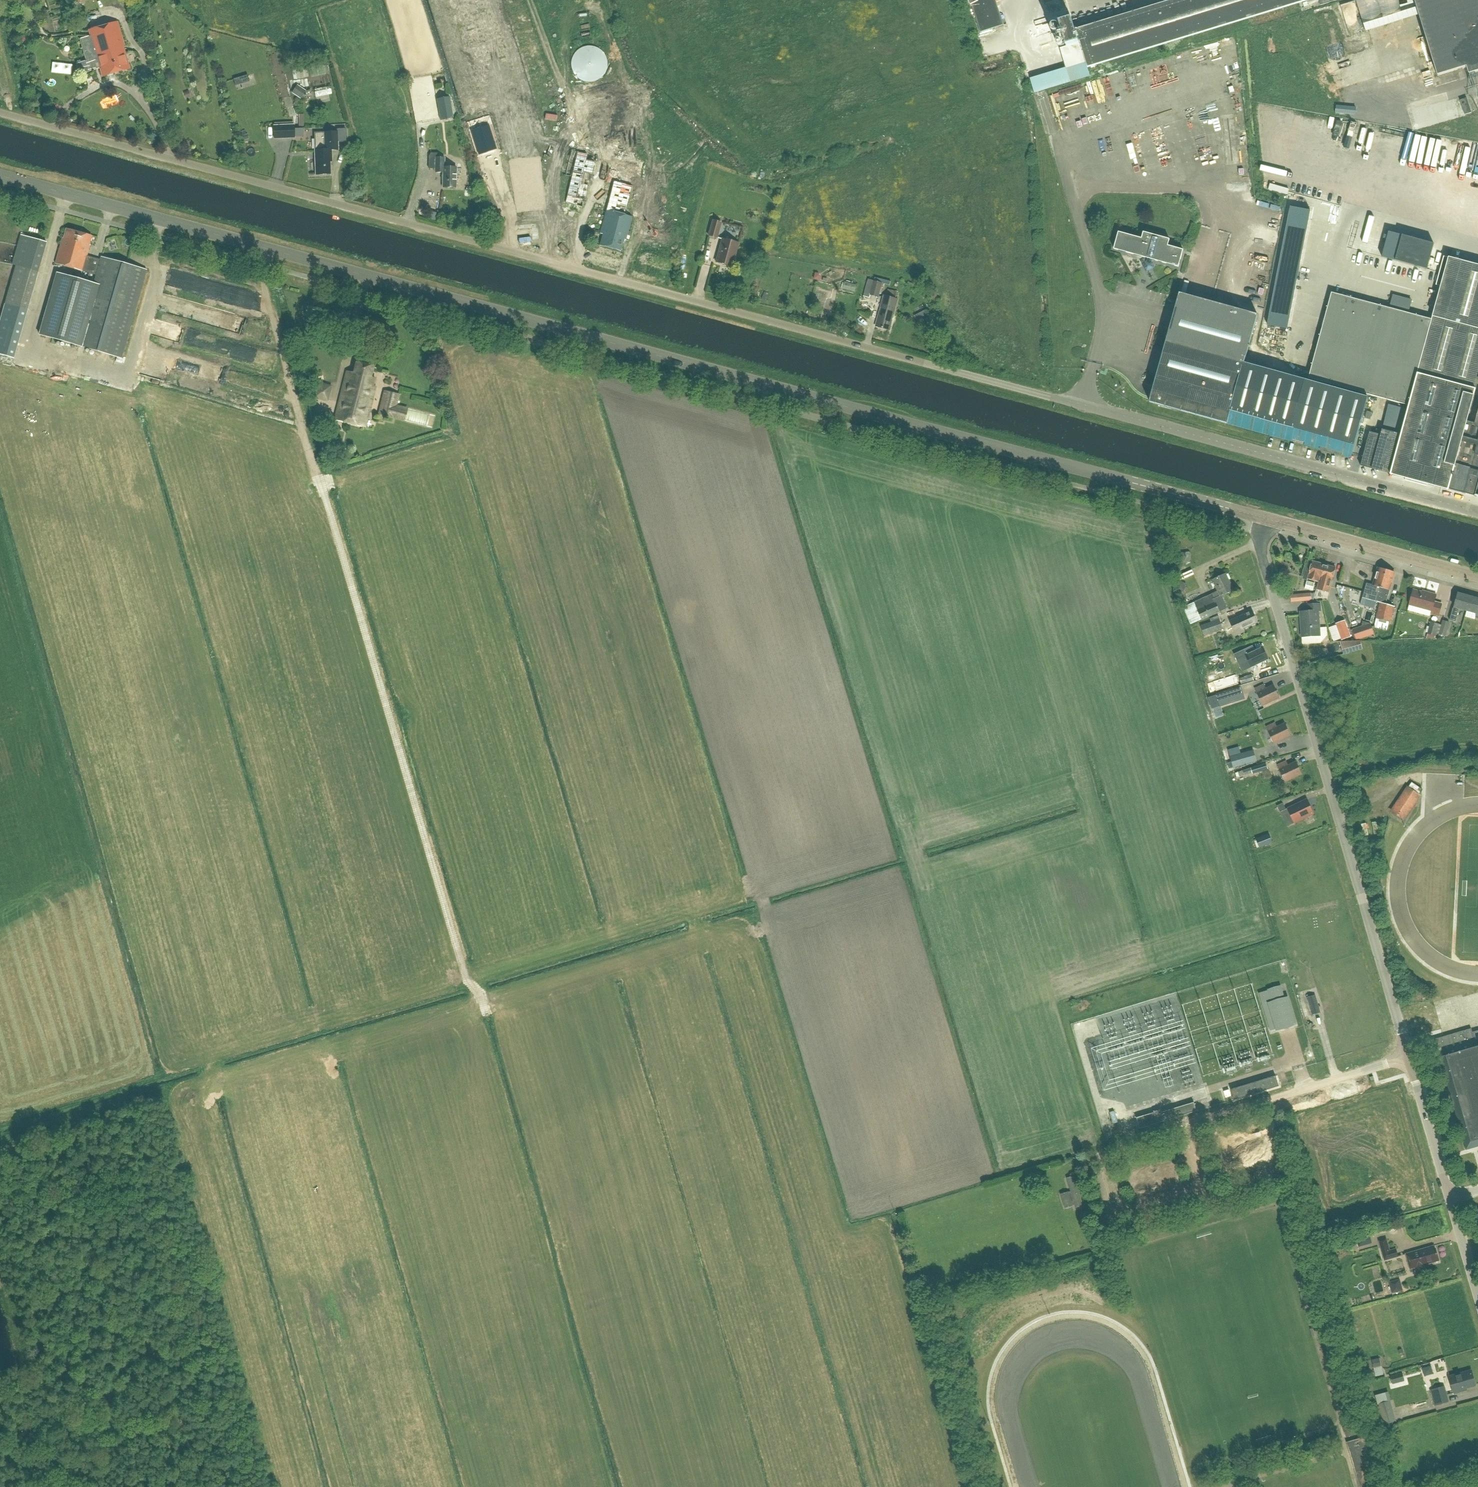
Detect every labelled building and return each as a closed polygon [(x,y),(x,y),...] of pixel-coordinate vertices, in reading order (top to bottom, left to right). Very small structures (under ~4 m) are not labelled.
[(70,2),(77,8),(84,0),(71,0),(70,2)] [(995,0),(965,0),(966,6),(972,4),(981,33),(1003,25),(995,0)] [(1075,30),(1072,19),(1059,23),(1062,30),(1057,32),(1060,40),(1064,39),(1067,47),(1080,43),(1088,68),(1311,0),(1174,0),(1075,30)] [(1438,76),(1466,67),(1469,74),(1477,71),(1477,0),(1415,0),(1438,76)] [(102,77),(130,69),(125,53),(123,53),(121,46),(124,45),(117,23),(89,31),(91,37),(93,46),(102,77)] [(91,37),(81,40),(84,48),(93,46),(91,37)] [(598,80),(600,78),(602,76),(604,73),(605,71),(606,68),(606,65),(606,62),(606,59),(605,57),(603,54),(602,52),(599,50),(597,48),(594,47),(592,46),(589,46),(586,46),(583,47),(580,48),(578,49),(575,51),(574,53),(572,56),(571,59),(570,61),(570,64),(570,67),(571,70),(572,73),(574,75),(576,77),(578,79),(581,81),(584,81),(586,82),(589,82),(592,82),(595,81),(598,80)] [(455,118),(451,97),(438,100),(442,120),(455,118)] [(1467,99),(1460,101),(1465,115),(1471,113),(1467,99)] [(294,126),(274,127),(274,139),(294,138),(294,126)] [(471,131),(479,155),(496,150),(489,126),(471,131)] [(314,133),(315,151),(331,150),(331,151),(338,150),(338,142),(346,142),(345,129),(337,130),(337,132),(314,133)] [(331,151),(331,150),(315,151),(316,175),(330,175),(329,162),(331,162),(331,151)] [(588,160),(589,154),(572,151),(568,176),(572,176),(568,197),(592,201),(600,162),(588,160)] [(443,173),(443,188),(456,188),(456,168),(444,167),(444,158),(435,158),(435,153),(429,153),(429,169),(435,169),(435,173),(443,173)] [(1291,207),(1267,325),(1287,329),(1311,211),(1291,207)] [(610,248),(620,214),(606,210),(599,234),(603,235),(600,245),(610,248)] [(620,214),(610,248),(620,251),(623,240),(626,241),(628,241),(631,232),(628,232),(632,217),(624,215),(620,214)] [(713,221),(708,236),(716,238),(720,223),(713,221)] [(147,270),(136,267),(101,257),(101,260),(87,256),(90,245),(89,245),(92,236),(67,229),(64,238),(63,238),(55,263),(63,266),(82,271),(95,275),(93,283),(57,273),(39,335),(75,345),(120,359),(147,270)] [(725,232),(723,240),(737,243),(739,236),(725,232)] [(1179,267),(1183,250),(1168,246),(1170,240),(1144,232),(1142,239),(1119,232),(1114,249),(1147,259),(1146,263),(1152,264),(1153,260),(1179,267)] [(1426,269),(1433,244),(1402,236),(1389,232),(1387,240),(1382,257),(1426,269)] [(17,265),(38,272),(47,243),(21,235),(12,264),(17,265)] [(738,243),(722,239),(716,262),(731,267),(738,243)] [(1309,378),(1325,383),(1372,395),(1378,397),(1409,405),(1401,435),(1382,430),(1381,435),(1372,469),(1390,474),(1390,475),(1405,479),(1405,480),(1427,486),(1428,484),(1449,490),(1449,489),(1475,496),(1476,495),(1477,496),(1477,409),(1474,424),(1466,422),(1477,379),(1477,266),(1443,257),(1436,285),(1441,286),(1432,320),(1331,293),(1316,350),(1309,378)] [(863,296),(869,297),(870,295),(879,298),(883,284),(874,281),(868,279),(863,296)] [(1269,436),(1320,450),(1351,458),(1368,398),(1291,376),(1292,372),(1246,360),(1258,315),(1180,294),(1150,400),(1150,402),(1269,436)] [(890,330),(898,300),(884,296),(876,327),(890,330)] [(926,310),(915,316),(919,325),(931,319),(926,310)] [(374,386),(376,378),(370,377),(373,366),(356,362),(353,373),(347,371),(334,419),(365,427),(375,387),(374,386)] [(316,382),(325,379),(323,372),(314,375),(316,382)] [(326,401),(326,384),(318,384),(318,400),(326,401)] [(406,421),(409,408),(399,405),(401,394),(385,390),(379,415),(406,421)] [(1362,459),(1360,466),(1372,469),(1381,435),(1370,432),(1369,432),(1362,459)] [(1312,562),(1308,579),(1318,582),(1320,578),(1322,578),(1326,565),(1312,562)] [(1329,593),(1336,568),(1326,565),(1322,578),(1320,578),(1318,582),(1319,582),(1317,590),(1329,593)] [(1386,571),(1378,568),(1373,585),(1366,583),(1362,598),(1376,602),(1378,603),(1379,602),(1378,593),(1379,588),(1381,588),(1386,571)] [(1385,604),(1388,595),(1394,573),(1386,571),(1381,588),(1379,588),(1378,593),(1379,602),(1378,603),(1381,603),(1376,619),(1390,622),(1394,607),(1394,608),(1395,607),(1385,604)] [(1214,602),(1203,608),(1198,610),(1195,604),(1185,609),(1193,625),(1228,608),(1222,596),(1234,591),(1226,574),(1213,580),(1218,591),(1211,594),(1214,599),(1213,600),(1214,602)] [(1307,581),(1305,589),(1312,591),(1315,583),(1307,581)] [(1439,616),(1442,605),(1434,602),(1436,595),(1423,592),(1423,593),(1414,590),(1410,605),(1432,611),(1431,614),(1439,616)] [(1291,595),(1291,603),(1312,601),(1311,593),(1291,595)] [(1470,598),(1457,594),(1450,620),(1455,622),(1459,609),(1467,611),(1470,598)] [(1376,602),(1362,598),(1360,605),(1374,609),(1376,602)] [(1470,598),(1467,611),(1476,613),(1475,619),(1477,619),(1477,600),(1470,598)] [(1301,637),(1320,636),(1318,611),(1321,611),(1320,604),(1308,604),(1308,611),(1300,612),(1301,637)] [(1252,611),(1230,622),(1236,636),(1244,632),(1243,629),(1258,623),(1252,611)] [(1219,616),(1210,619),(1211,622),(1201,626),(1204,636),(1223,630),(1219,616)] [(1447,636),(1451,622),(1444,620),(1440,634),(1447,636)] [(1350,637),(1345,621),(1336,624),(1342,640),(1350,637)] [(1431,622),(1431,623),(1428,634),(1436,636),(1439,624),(1431,622)] [(1358,640),(1375,634),(1372,623),(1354,629),(1358,640)] [(1340,643),(1343,654),(1362,649),(1360,642),(1340,643)] [(1251,668),(1268,660),(1262,647),(1254,650),(1253,646),(1243,651),(1251,668)] [(1235,675),(1206,685),(1209,694),(1238,684),(1235,675)] [(1239,685),(1254,681),(1252,675),(1237,679),(1239,685)] [(1264,685),(1260,687),(1255,689),(1263,706),(1280,698),(1274,685),(1266,689),(1264,685)] [(1221,705),(1244,698),(1241,687),(1218,694),(1221,705)] [(1274,744),(1291,736),(1285,724),(1277,727),(1275,723),(1266,728),(1274,744)] [(1253,751),(1230,757),(1233,768),(1256,761),(1253,751)] [(1288,766),(1286,761),(1277,766),(1285,783),(1302,775),(1296,762),(1288,766)] [(1266,764),(1251,769),(1251,768),(1243,771),(1245,776),(1252,773),(1253,774),(1268,770),(1266,764)] [(1397,772),(1386,775),(1388,781),(1399,777),(1397,772)] [(1392,812),(1402,819),(1422,790),(1412,783),(1392,812)] [(1288,809),(1294,823),(1314,814),(1307,800),(1288,809)] [(1284,804),(1278,807),(1280,813),(1286,810),(1284,804)] [(1272,843),(1269,834),(1256,839),(1259,848),(1272,843)] [(1280,987),(1269,991),(1259,994),(1271,1031),(1277,1029),(1277,1030),(1296,1024),(1288,998),(1284,999),(1280,987)] [(1314,1013),(1321,1011),(1317,994),(1309,996),(1314,1013)] [(1451,1021),(1453,1032),(1460,1032),(1459,1021),(1451,1021)] [(1476,1031),(1472,1033),(1471,1029),(1460,1032),(1452,1035),(1446,1036),(1433,1040),(1437,1053),(1438,1058),(1439,1058),(1467,1150),(1477,1147),(1477,1031),(1476,1031)] [(1232,1090),(1235,1099),(1278,1086),(1275,1077),(1232,1090)] [(1137,1118),(1140,1129),(1197,1111),(1194,1102),(1155,1114),(1155,1112),(1137,1118)] [(1111,1113),(1114,1123),(1119,1121),(1116,1111),(1111,1113)] [(1074,1176),(1067,1178),(1075,1207),(1083,1206),(1074,1176)] [(1360,1247),(1373,1243),(1370,1230),(1357,1234),(1360,1247)] [(1379,1242),(1385,1261),(1398,1257),(1396,1249),(1390,1251),(1387,1239),(1379,1242)] [(1439,1261),(1436,1248),(1434,1249),(1434,1246),(1406,1254),(1410,1269),(1417,1268),(1418,1271),(1420,1272),(1424,1271),(1425,1269),(1424,1266),(1439,1261)] [(1374,1368),(1381,1366),(1379,1359),(1372,1360),(1374,1368)] [(1412,1368),(1403,1370),(1408,1383),(1416,1381),(1412,1368)] [(1394,1384),(1406,1381),(1404,1371),(1391,1375),(1394,1384)] [(1466,1387),(1475,1385),(1472,1372),(1470,1373),(1470,1371),(1449,1376),(1454,1393),(1467,1389),(1466,1387)] [(1450,1402),(1445,1386),(1437,1388),(1439,1398),(1435,1399),(1437,1405),(1450,1402)] [(1390,1401),(1383,1403),(1385,1410),(1392,1408),(1390,1401)] [(1356,1423),(1344,1427),(1347,1437),(1358,1433),(1356,1423)] [(1373,1486),(1380,1484),(1365,1436),(1346,1442),(1360,1486),(1371,1486),(1373,1486)]
